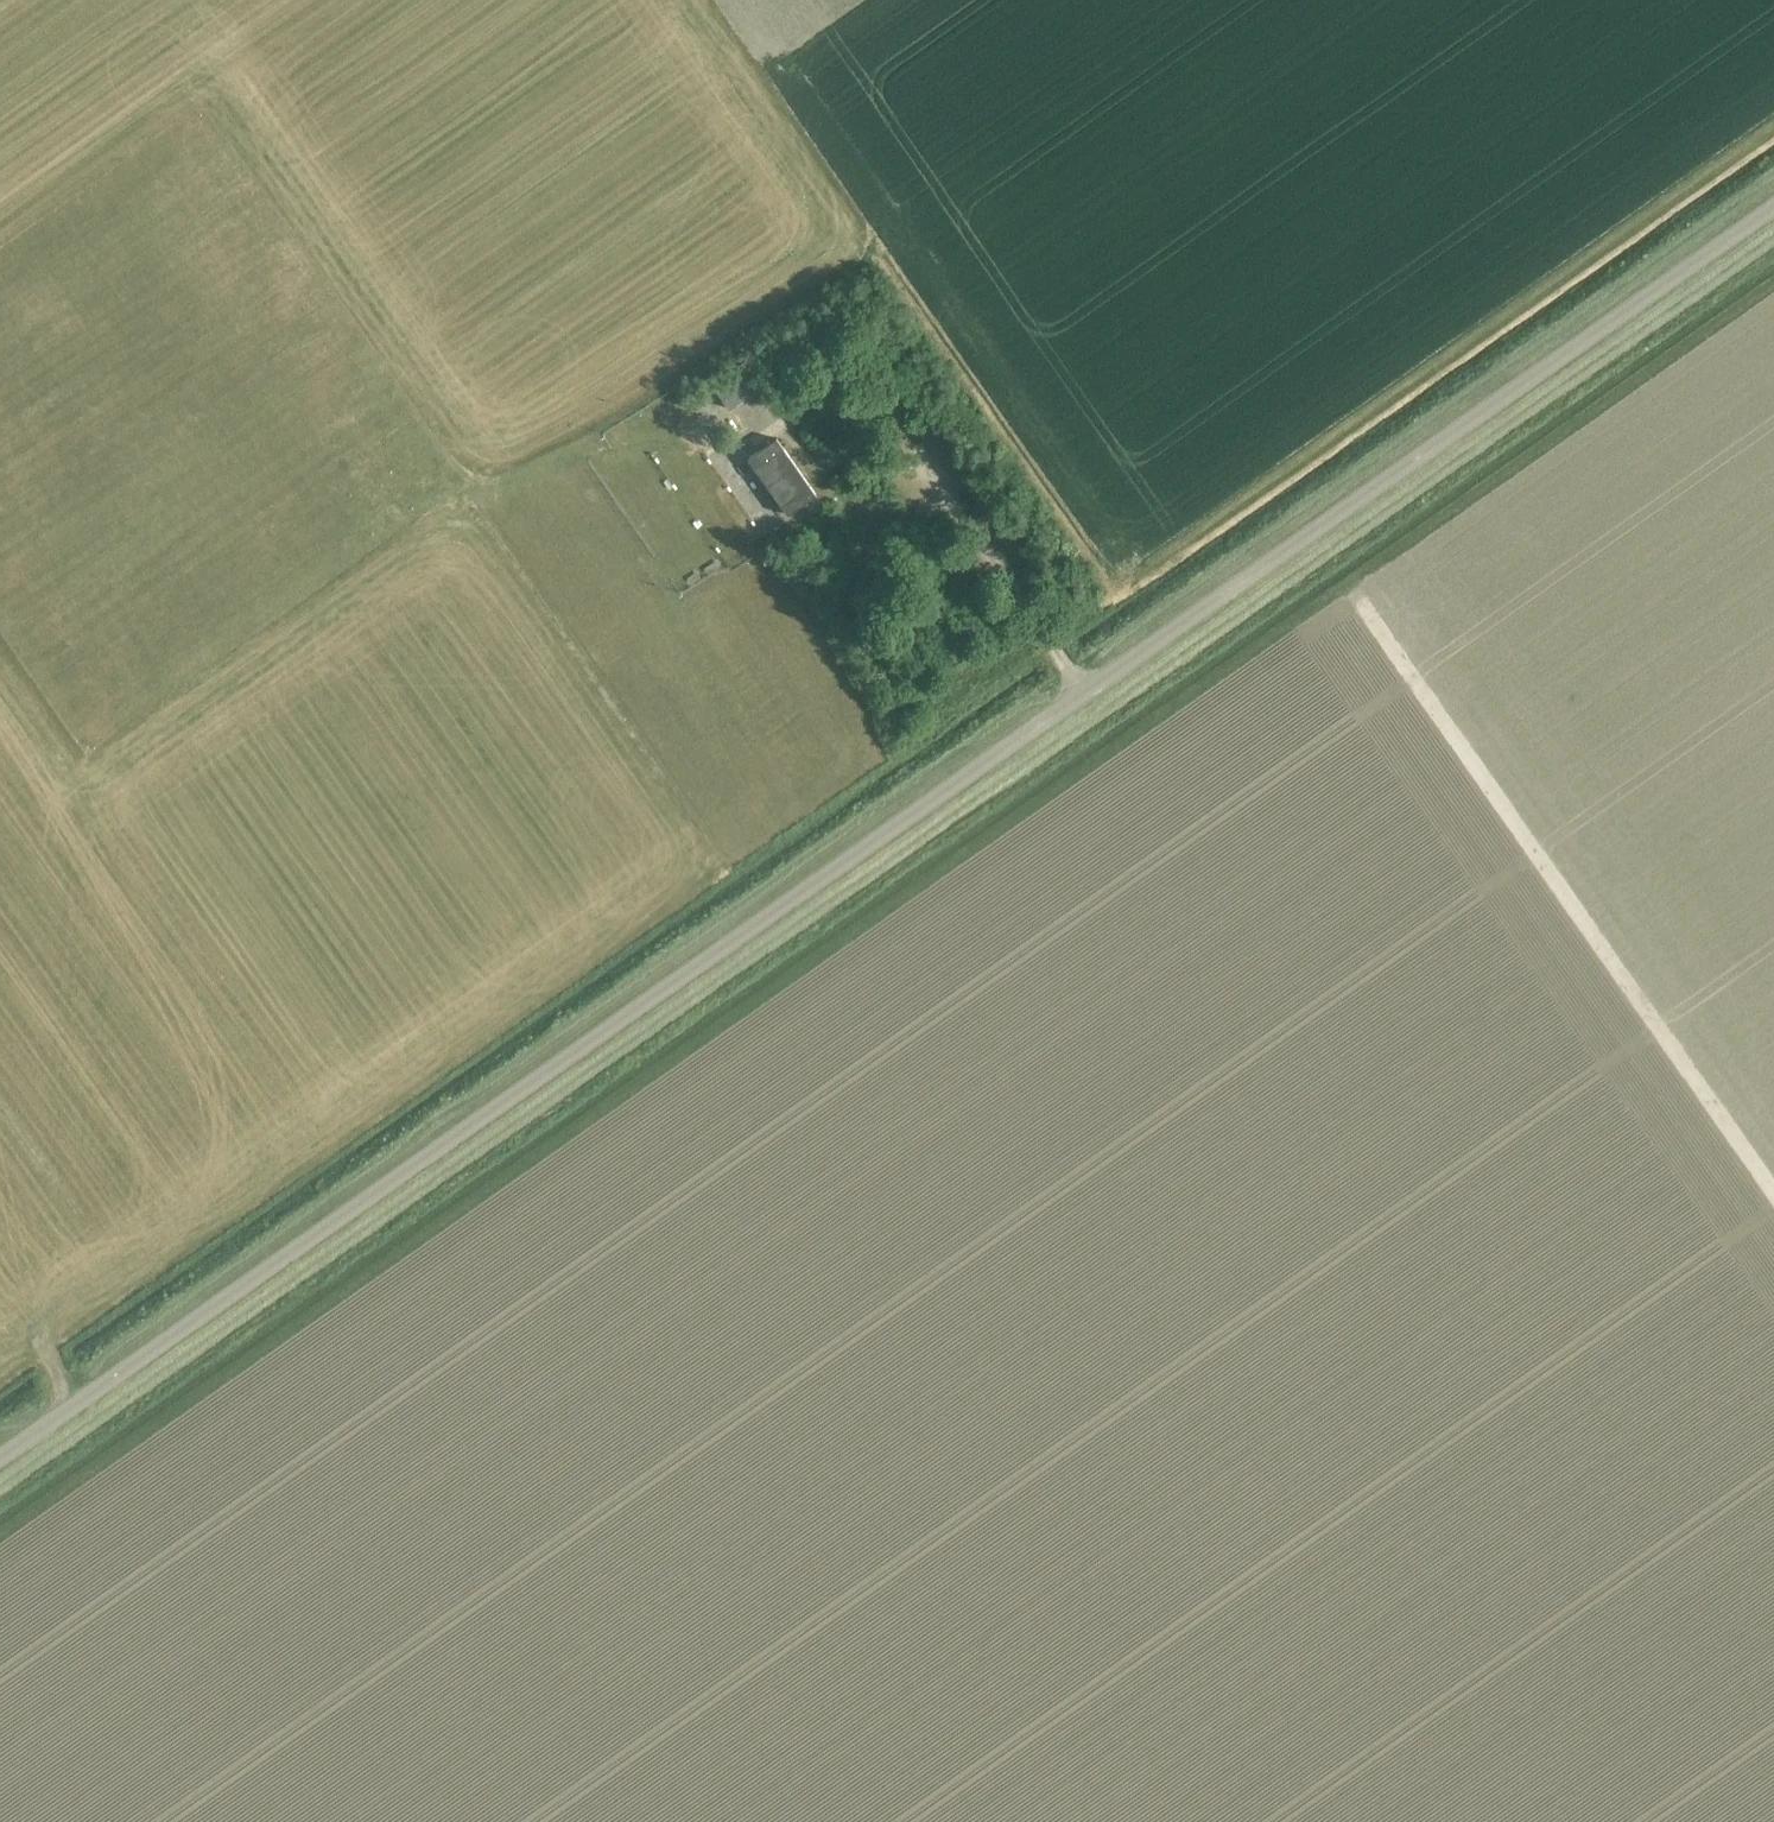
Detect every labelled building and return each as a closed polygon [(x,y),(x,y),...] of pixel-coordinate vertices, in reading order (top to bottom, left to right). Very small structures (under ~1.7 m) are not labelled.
[(740,373),(717,389),(719,393),(730,409),(754,393),(743,377),(740,373)] [(777,444),(752,461),(787,510),(812,492),(777,444)]
